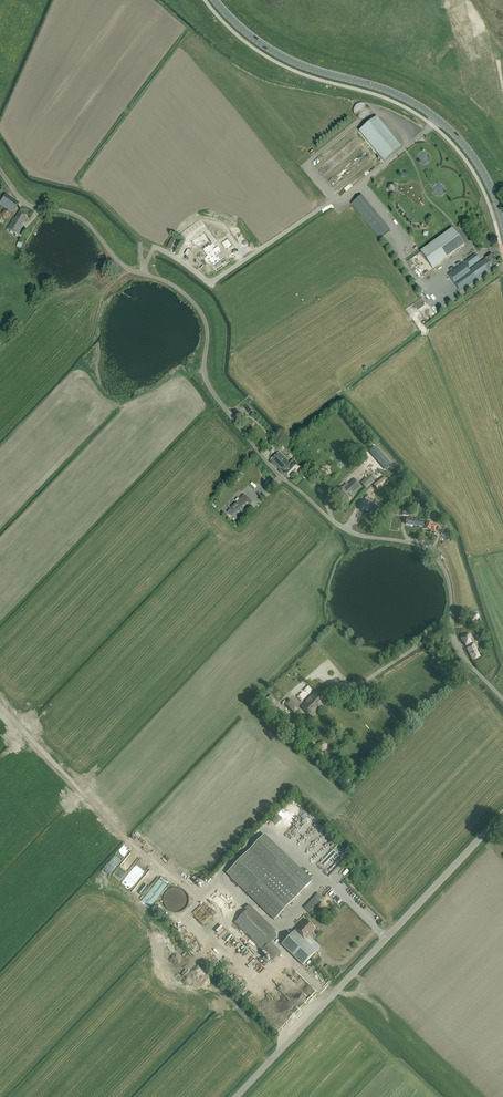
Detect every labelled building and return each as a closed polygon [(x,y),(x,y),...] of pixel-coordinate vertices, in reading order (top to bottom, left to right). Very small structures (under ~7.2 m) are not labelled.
[(355,116),(357,118),(359,119),(362,120),(365,119),(367,117),(369,115),(370,113),(370,110),(369,107),(367,104),(364,103),(361,103),(358,104),(355,105),(354,108),(353,111),(353,114),(355,116)] [(376,118),(359,132),(383,162),(401,148),(376,118)] [(8,196),(7,195),(5,193),(0,199),(0,201),(2,202),(0,204),(6,209),(8,208),(12,211),(18,203),(8,196)] [(362,195),(351,204),(379,238),(390,230),(362,195)] [(4,218),(8,218),(11,214),(9,210),(4,210),(2,213),(4,218)] [(24,226),(23,225),(27,218),(19,213),(15,220),(13,219),(7,230),(17,236),(24,226)] [(464,246),(454,232),(452,229),(420,252),(432,269),(464,246)] [(170,250),(175,240),(171,239),(167,248),(170,250)] [(475,254),(464,262),(461,265),(460,264),(452,270),(450,272),(455,280),(452,282),(460,293),(498,265),(491,255),(470,269),(469,268),(479,260),(475,254)] [(409,315),(417,309),(413,303),(405,308),(409,315)] [(292,461),(289,463),(279,453),(270,461),(288,479),(299,468),(292,461)] [(374,481),(374,480),(376,478),(372,474),(370,476),(361,483),(366,488),(374,481)] [(354,479),(348,485),(348,484),(337,493),(345,504),(353,497),(350,495),(360,486),(354,479)] [(227,513),(235,520),(252,503),(244,495),(227,513)] [(365,500),(360,509),(367,513),(373,516),(374,515),(378,508),(365,500)] [(408,511),(408,509),(403,508),(402,515),(410,516),(411,511),(408,511)] [(406,524),(423,527),(424,521),(407,519),(406,524)] [(430,529),(435,531),(437,526),(427,522),(425,528),(430,530),(430,529)] [(445,538),(446,537),(447,538),(449,537),(450,535),(444,530),(440,527),(437,530),(442,534),(441,535),(445,538)] [(462,639),(466,646),(466,645),(468,648),(467,649),(473,661),(480,657),(476,648),(476,647),(474,644),(471,646),(470,644),(472,643),(468,636),(462,639)] [(320,708),(319,707),(324,701),(315,693),(301,707),(311,717),(320,708)] [(285,702),(295,712),(299,708),(289,698),(285,702)] [(278,709),(274,713),(282,721),(285,717),(278,709)] [(327,745),(324,742),(318,743),(318,748),(321,752),(326,750),(327,745)] [(302,820),(296,826),(299,830),(306,824),(302,820)] [(312,881),(264,834),(226,873),(274,920),(312,881)] [(144,883),(152,871),(144,865),(136,877),(144,883)] [(145,885),(162,895),(167,887),(159,883),(160,880),(153,876),(157,870),(155,869),(151,875),(145,885)] [(172,911),(175,912),(179,912),(183,910),(186,908),(188,905),(189,902),(190,898),(189,895),(187,892),(185,889),(182,887),(178,886),(175,886),(172,887),(169,889),(166,892),(164,895),(164,899),(164,903),(166,906),(169,909),(172,911)] [(309,913),(323,898),(318,893),(304,908),(309,913)] [(246,910),(235,923),(274,960),(281,953),(270,942),(275,938),(274,937),(276,935),(274,932),(275,930),(249,904),(245,909),(246,910)] [(201,921),(202,920),(203,921),(207,916),(197,907),(192,913),(201,921)] [(315,929),(306,919),(281,944),(303,965),(316,952),(304,940),(315,929)] [(243,963),(257,949),(229,921),(223,927),(230,934),(223,942),(243,963)]
